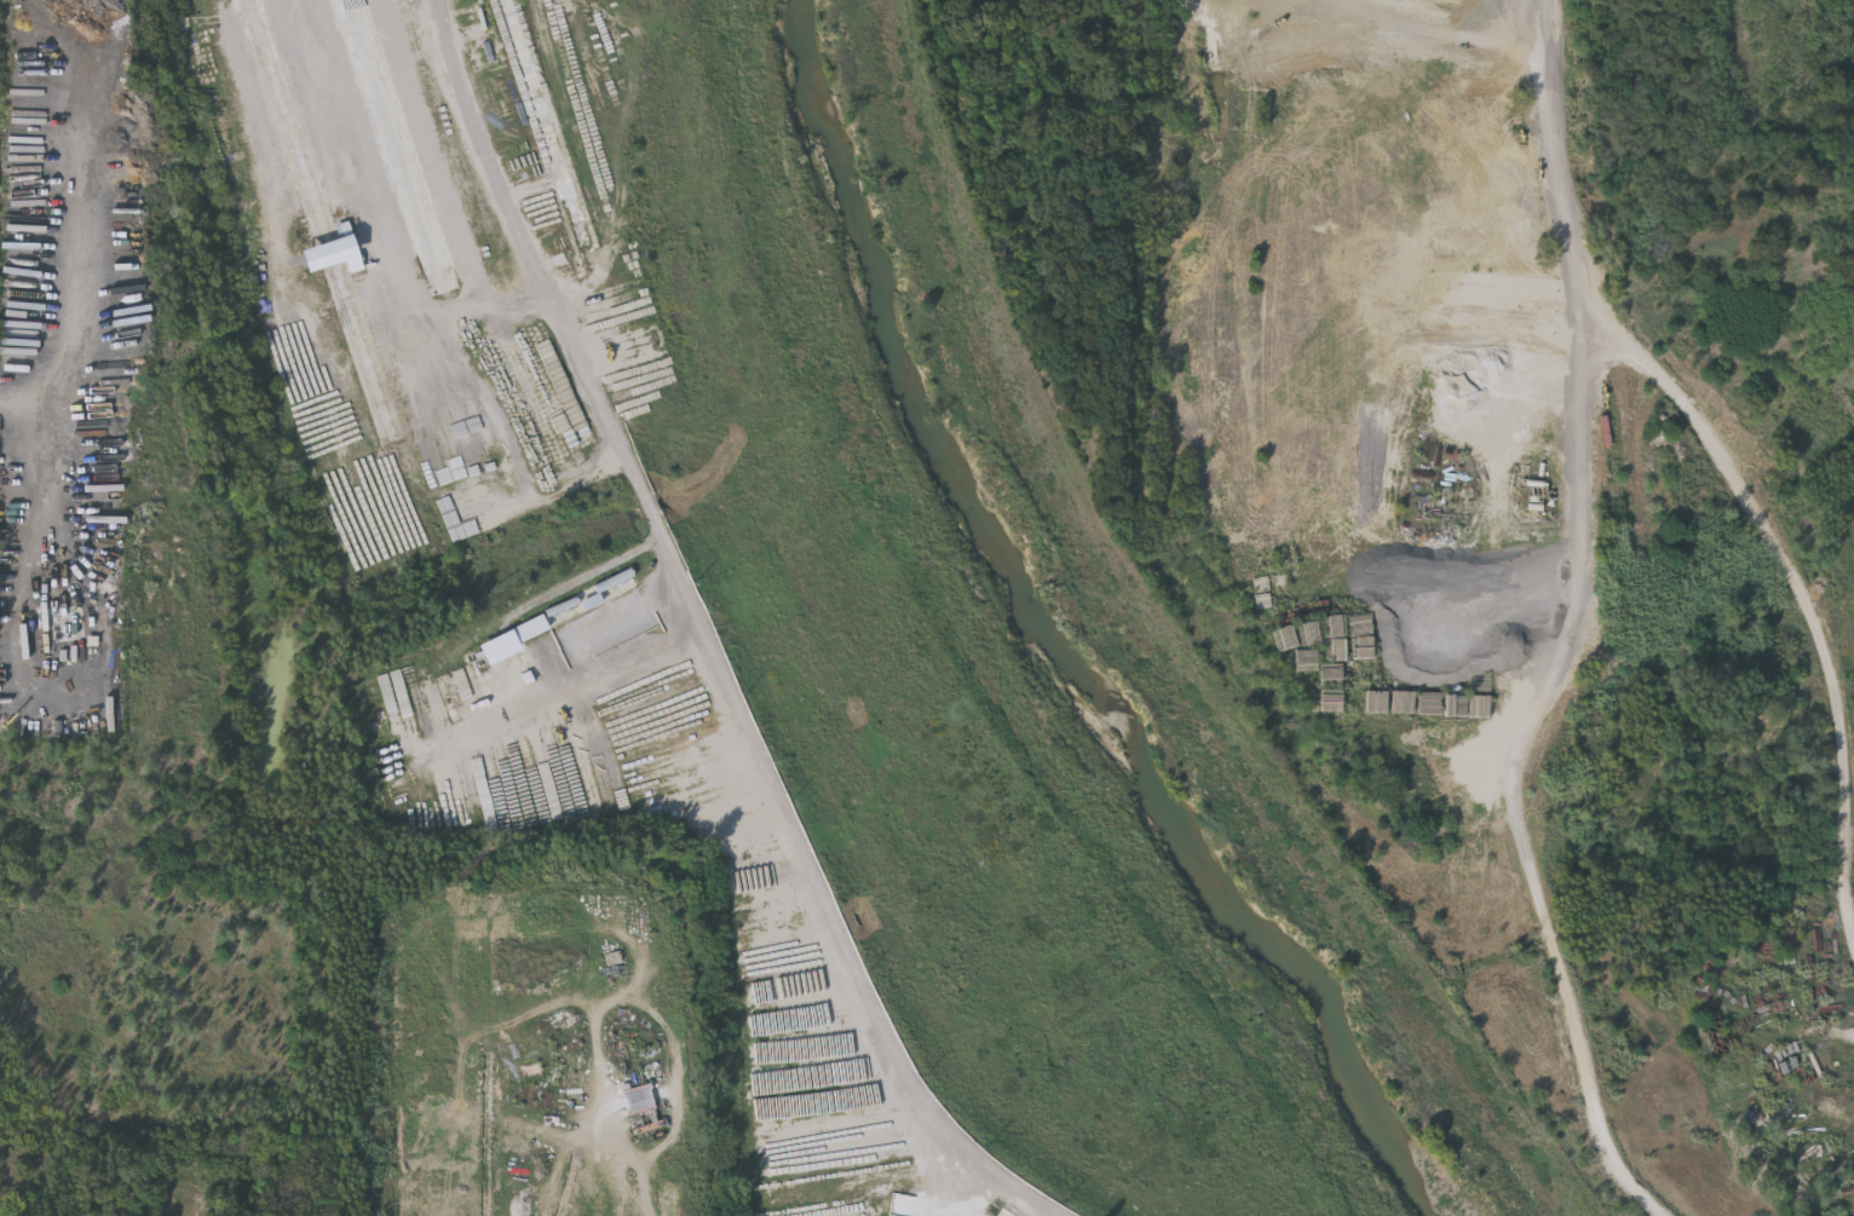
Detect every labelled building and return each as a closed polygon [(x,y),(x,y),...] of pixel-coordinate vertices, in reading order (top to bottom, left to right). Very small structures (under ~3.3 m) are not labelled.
[(311,250),(301,253),(307,275),(328,269),(360,390),(381,384),(349,261),(357,259),(352,236),(333,242),(286,65),(263,71),(311,250)] [(549,607),(552,617),(586,603),(588,609),(601,604),(597,594),(631,580),(629,575),(549,607)]
